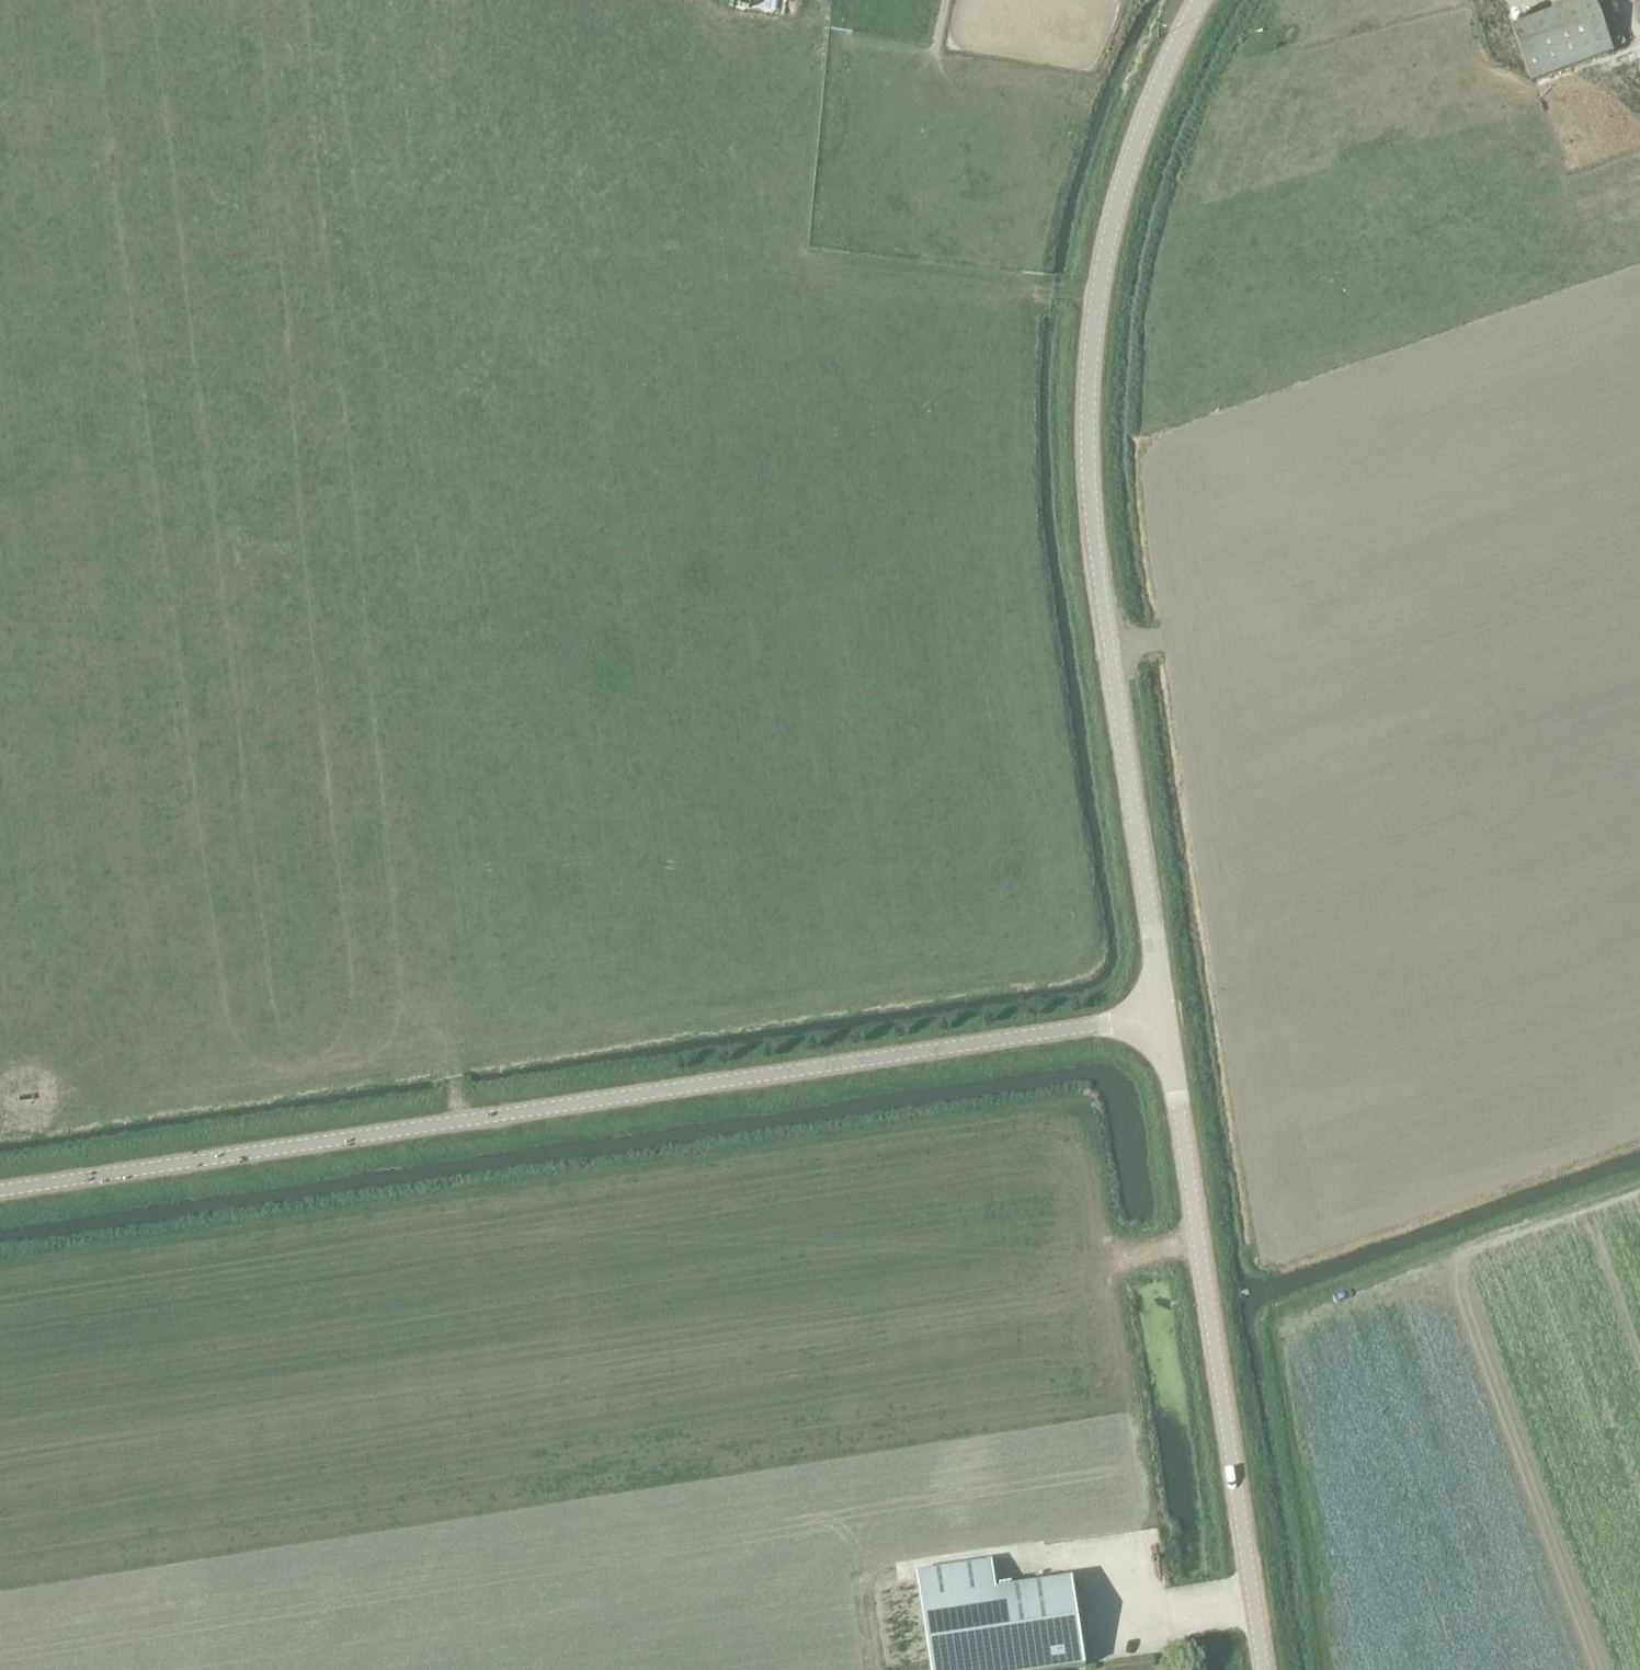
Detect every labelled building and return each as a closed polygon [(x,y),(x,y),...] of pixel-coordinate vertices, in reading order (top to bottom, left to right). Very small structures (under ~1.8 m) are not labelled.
[(1614,52),(1595,0),(1585,0),(1510,28),(1531,83),(1614,52)] [(1086,1668),(1073,1581),(997,1593),(992,1562),(917,1574),(931,1669),(1072,1669),(1086,1668)]
